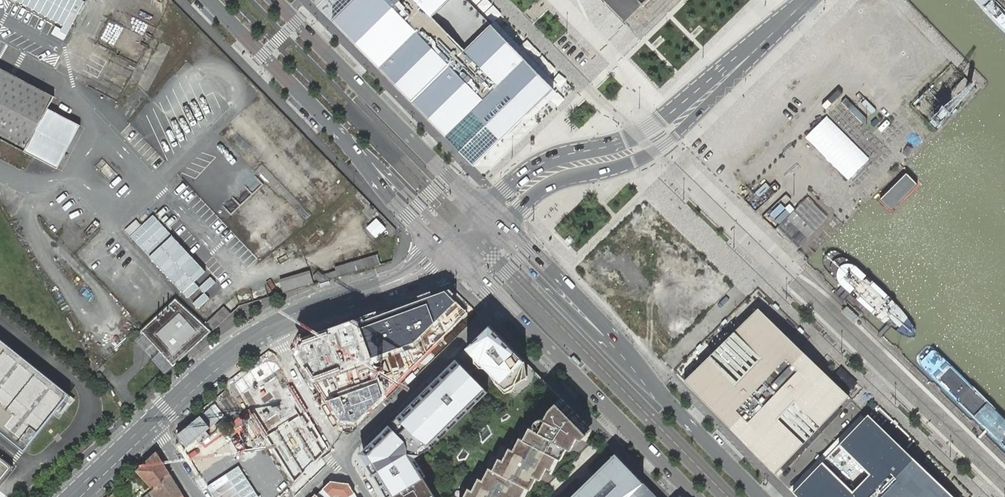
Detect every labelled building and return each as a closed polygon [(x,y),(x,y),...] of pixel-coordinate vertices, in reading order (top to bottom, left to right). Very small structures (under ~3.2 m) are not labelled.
[(64,25),(61,31),(67,34),(77,15),(71,12),(73,9),(79,12),(85,0),(16,0),(64,25)] [(482,179),(571,95),(475,0),(312,0),(482,179)] [(759,2),(767,11),(778,1),(778,0),(761,0),(759,2)] [(54,96),(0,68),(0,139),(24,152),(33,156),(57,169),(80,126),(56,113),(48,108),(54,96)] [(203,305),(206,308),(215,299),(212,296),(221,287),(153,214),(130,235),(199,309),(203,305)] [(367,227),(377,238),(388,228),(378,217),(367,227)] [(823,260),(823,262),(825,267),(835,280),(880,325),(903,341),(907,342),(912,342),(914,339),(914,336),(910,327),(904,319),(893,303),(847,257),(837,251),(832,250),(829,252),(825,256),(823,260)] [(319,282),(359,271),(359,269),(381,263),(379,256),(316,274),(319,282)] [(281,277),(284,291),(315,286),(312,272),(281,277)] [(361,321),(296,345),(347,430),(467,313),(457,302),(446,291),(361,321)] [(176,298),(141,331),(175,367),(213,331),(176,298)] [(215,329),(236,310),(229,303),(208,321),(215,329)] [(770,321),(759,309),(685,383),(776,475),(851,399),(770,321)] [(491,324),(366,447),(366,461),(387,496),(436,496),(410,454),(408,442),(416,435),(429,444),(488,392),(458,362),(467,352),(506,393),(528,378),(555,404),(466,496),(525,496),(593,431),(520,355),(501,335),(491,324)] [(25,451),(70,394),(0,338),(0,431),(25,451)] [(251,369),(277,415),(302,402),(276,355),(251,369)] [(214,406),(218,415),(237,405),(232,396),(214,406)] [(251,434),(230,446),(208,410),(192,419),(210,448),(192,459),(216,496),(289,496),(251,434)] [(868,415),(793,491),(798,496),(954,496),(868,415)] [(186,448),(194,456),(199,451),(191,443),(186,448)] [(156,452),(137,470),(154,488),(170,474),(156,452)] [(616,456),(574,496),(656,496),(616,456)] [(12,466),(0,457),(0,482),(12,466)] [(154,488),(150,491),(154,496),(178,496),(183,494),(170,474),(154,488)] [(336,494),(341,495),(343,496),(358,496),(349,483),(331,481),(314,496),(333,496),(336,494)] [(963,491),(968,496),(976,496),(968,487),(963,491)]
